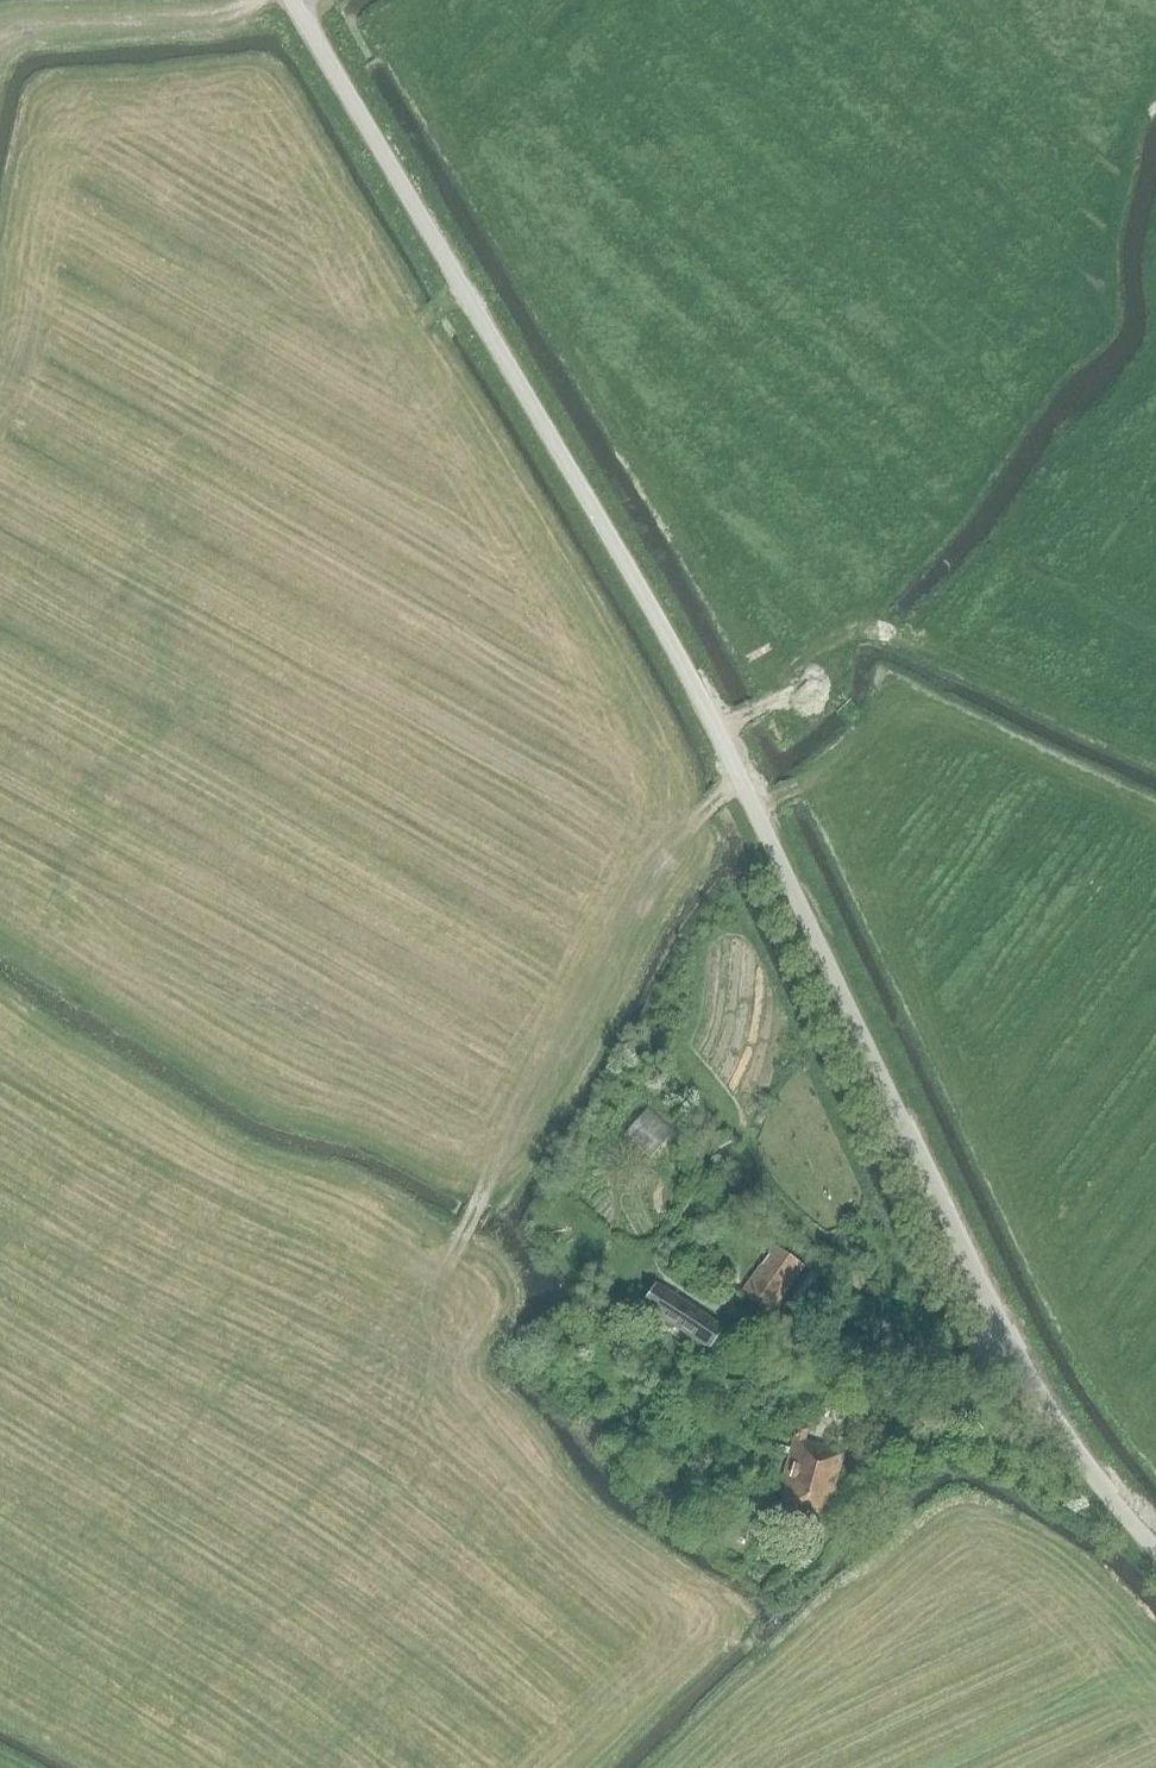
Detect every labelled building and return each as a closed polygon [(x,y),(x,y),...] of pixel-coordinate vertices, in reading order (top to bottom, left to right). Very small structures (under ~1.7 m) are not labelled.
[(673,1127),(644,1106),(623,1135),(652,1156),(673,1127)] [(769,1314),(804,1266),(775,1246),(740,1294),(769,1314)] [(723,1328),(655,1283),(641,1305),(709,1350),(723,1328)] [(797,1426),(794,1438),(780,1486),(785,1487),(779,1508),(826,1520),(846,1450),(805,1440),(808,1428),(797,1426)] [(668,1472),(658,1467),(650,1487),(659,1491),(668,1472)] [(724,1537),(741,1544),(745,1535),(728,1528),(724,1537)]
